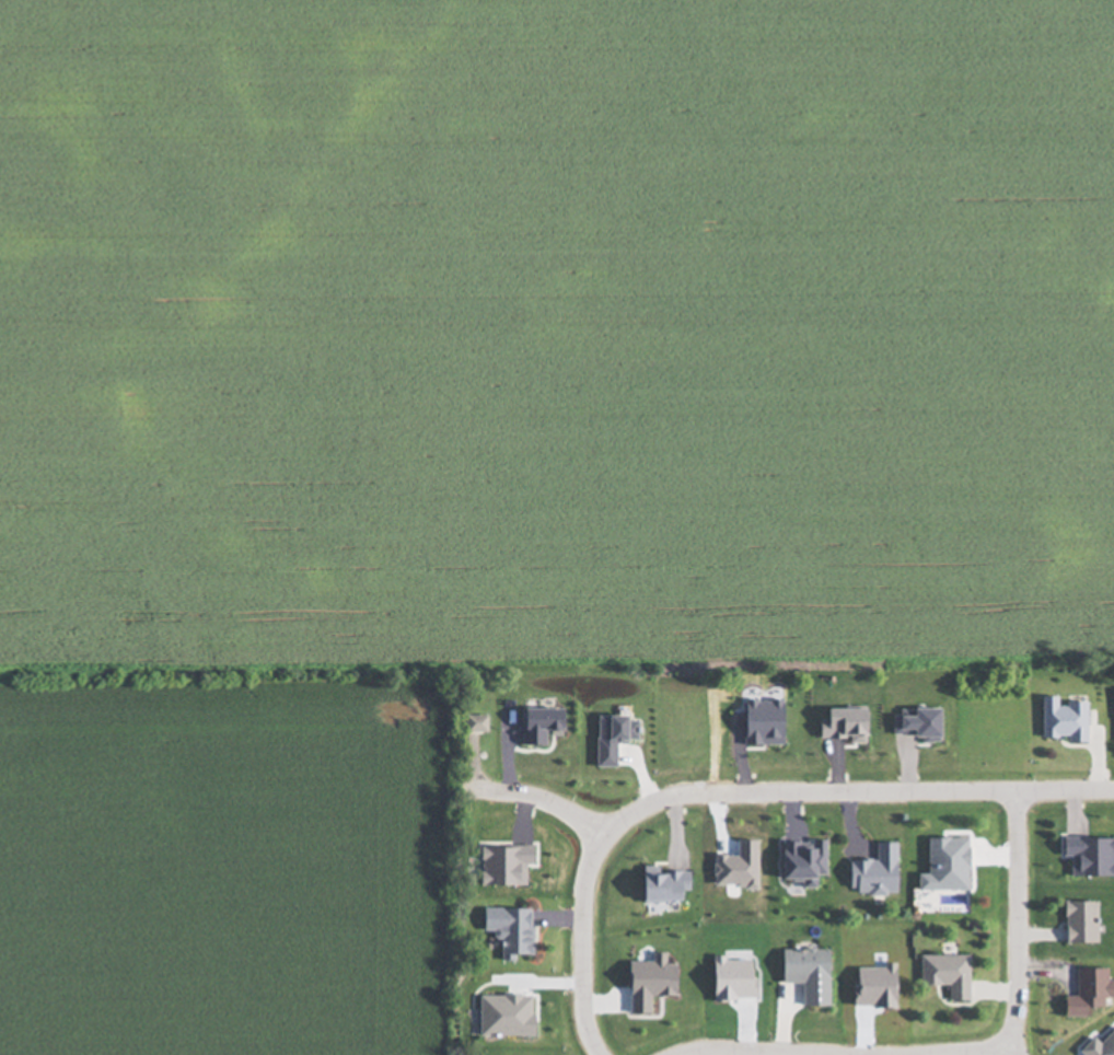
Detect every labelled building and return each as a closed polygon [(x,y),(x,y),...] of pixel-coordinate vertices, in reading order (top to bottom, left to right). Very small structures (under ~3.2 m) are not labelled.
[(1037,741),(1082,742),(1082,701),(1038,700),(1037,741)] [(485,733),(485,716),(461,716),(461,733),(485,733)] [(893,843),(873,843),(873,860),(845,861),(845,895),(894,894),(893,843)] [(1093,943),(1093,902),(1060,902),(1060,943),(1093,943)] [(478,931),(495,931),(495,961),(511,961),(511,956),(528,956),(528,909),(478,909),(478,931)] [(777,984),(799,984),(799,1007),(827,1006),(826,949),(777,950),(777,984)] [(966,1001),(966,956),(916,956),(916,986),(945,986),(945,1001),(966,1001)] [(1073,969),(1072,996),(1060,996),(1060,1018),(1083,1018),(1083,1006),(1110,1006),(1110,998),(1113,998),(1113,981),(1105,981),(1105,969),(1073,969)]
